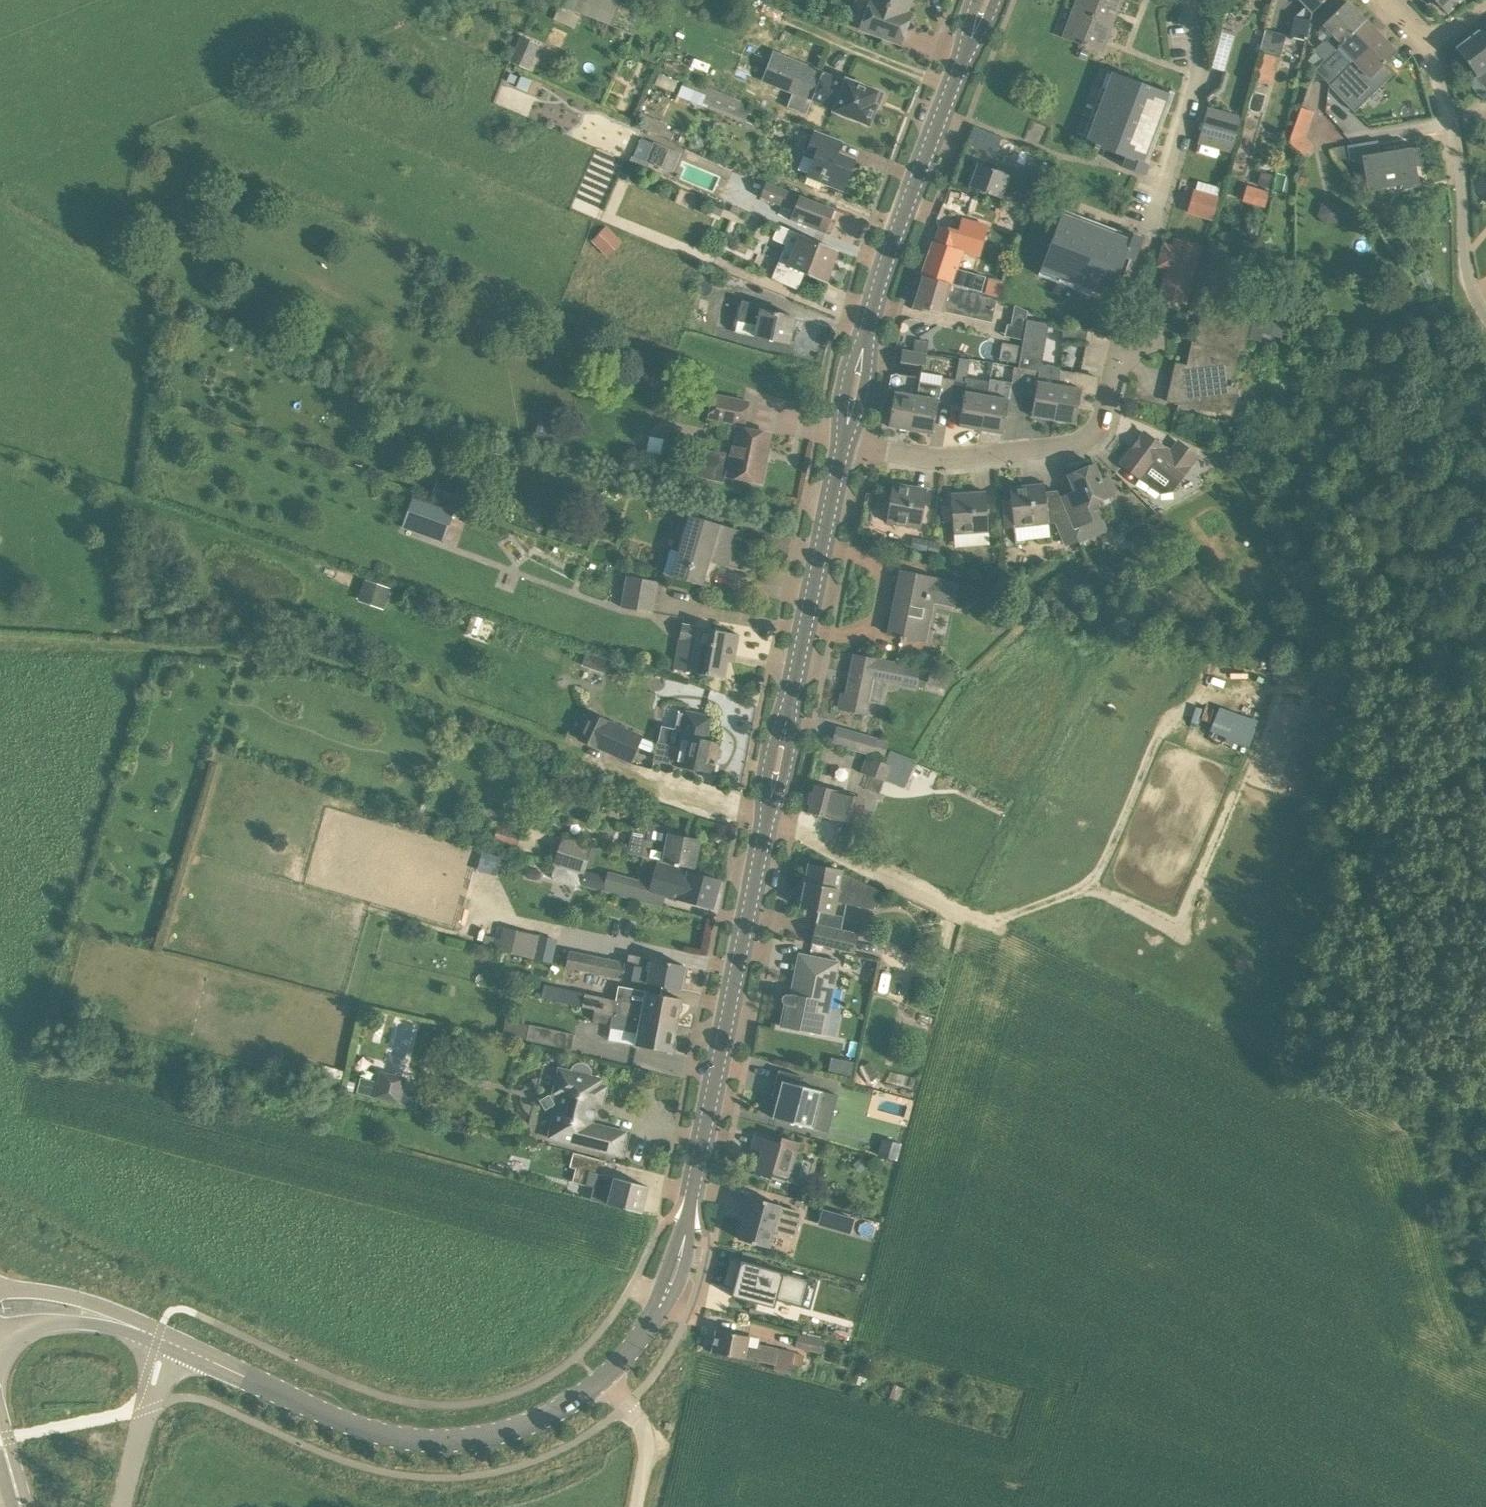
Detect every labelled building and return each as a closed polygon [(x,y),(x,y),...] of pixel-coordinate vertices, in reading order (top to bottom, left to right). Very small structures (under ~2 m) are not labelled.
[(554,20),(575,28),(581,13),(612,25),(623,0),(562,0),(554,20)] [(910,0),(855,0),(848,19),(861,24),(860,28),(900,43),(911,15),(905,13),(910,0)] [(1073,10),(1112,25),(1122,0),(1076,0),(1073,10)] [(1313,12),(1325,0),(1298,0),(1305,8),(1295,17),(1294,17),(1289,37),(1306,40),(1313,12)] [(1365,22),(1346,2),(1344,0),(1331,0),(1315,15),(1323,23),(1322,24),(1333,35),(1325,42),(1323,40),(1313,50),(1324,60),(1365,22)] [(1447,12),(1459,0),(1435,0),(1447,12)] [(1112,25),(1073,10),(1062,38),(1102,53),(1112,25)] [(1366,21),(1365,22),(1324,60),(1314,70),(1330,86),(1380,36),(1366,21)] [(1234,32),(1221,29),(1218,43),(1230,47),(1234,32)] [(1280,59),(1286,36),(1265,30),(1259,53),(1262,54),(1255,81),(1272,86),(1279,59),(1280,59)] [(1477,78),(1469,84),(1479,97),(1485,92),(1485,41),(1479,32),(1456,49),(1477,78)] [(1395,52),(1380,36),(1330,86),(1344,100),(1395,52)] [(509,61),(528,70),(539,47),(520,38),(509,61)] [(1085,60),(1089,51),(1082,48),(1078,58),(1085,60)] [(872,105),(877,92),(773,51),(762,79),(794,91),(788,106),(806,113),(812,98),(837,107),(835,112),(868,125),(876,106),(872,105)] [(510,73),(506,81),(514,84),(517,76),(510,73)] [(1170,94),(1113,73),(1086,143),(1095,146),(1094,148),(1098,150),(1099,147),(1126,158),(1123,168),(1144,176),(1148,165),(1144,163),(1170,94)] [(522,76),(517,88),(528,92),(533,81),(522,76)] [(740,119),(746,104),(684,78),(677,94),(740,119)] [(1242,116),(1208,108),(1200,141),(1233,150),(1242,116)] [(1288,142),(1304,157),(1313,146),(1305,138),(1314,112),(1301,108),(1288,142)] [(842,141),(813,130),(802,156),(812,160),(806,175),(843,190),(854,161),(837,154),(842,141)] [(680,154),(642,138),(634,157),(650,164),(672,173),(680,154)] [(1368,193),(1419,184),(1413,147),(1380,153),(1378,141),(1347,146),(1349,159),(1362,157),(1368,193)] [(648,168),(650,164),(634,157),(632,156),(630,161),(648,168)] [(1008,175),(978,164),(969,187),(1031,210),(1043,179),(1019,170),(1008,175)] [(624,168),(619,179),(632,184),(637,174),(624,168)] [(1269,189),(1272,175),(1261,172),(1258,186),(1269,189)] [(788,220),(826,234),(835,210),(766,182),(759,199),(791,212),(788,220)] [(1242,201),(1264,208),(1269,193),(1247,186),(1242,201)] [(1214,217),(1219,197),(1196,191),(1190,211),(1214,217)] [(746,211),(733,205),(730,211),(744,218),(746,211)] [(714,206),(712,213),(721,216),(723,210),(714,206)] [(1062,213),(1039,275),(1108,302),(1113,289),(1115,290),(1117,286),(1115,285),(1126,257),(1135,260),(1143,239),(1133,235),(1131,240),(1062,213)] [(987,226),(964,219),(960,233),(941,228),(936,244),(934,243),(921,277),(924,278),(968,290),(971,278),(957,273),(963,254),(978,258),(987,226)] [(1248,235),(1257,237),(1259,224),(1250,222),(1248,235)] [(606,226),(591,241),(608,258),(623,243),(606,226)] [(841,250),(780,226),(775,239),(787,243),(771,281),(798,292),(804,275),(827,284),(841,250)] [(1175,247),(1164,245),(1159,265),(1170,268),(1172,262),(1181,264),(1177,279),(1168,277),(1163,295),(1168,297),(1170,300),(1177,302),(1180,300),(1186,301),(1200,247),(1177,241),(1175,247)] [(968,290),(924,278),(915,306),(993,320),(997,299),(968,290)] [(985,294),(999,298),(1004,282),(989,278),(985,294)] [(1212,316),(1217,294),(1195,288),(1189,310),(1212,316)] [(1242,314),(1242,318),(1251,320),(1252,314),(1252,311),(1283,316),(1285,305),(1265,301),(1266,296),(1247,292),(1242,314)] [(790,343),(795,317),(766,311),(767,305),(742,300),(735,332),(790,343)] [(1015,306),(1012,324),(1008,324),(1006,335),(1023,338),(1027,319),(1028,312),(1015,306)] [(1167,402),(1232,417),(1238,389),(1233,387),(1234,382),(1232,382),(1238,353),(1243,354),(1251,320),(1242,318),(1238,317),(1200,321),(1195,342),(1192,342),(1184,375),(1174,372),(1167,402)] [(1051,420),(1057,385),(1060,367),(1040,364),(1047,323),(1027,319),(1023,338),(1018,368),(1027,370),(1023,395),(1035,397),(1031,416),(1051,420)] [(1261,334),(1282,339),(1285,326),(1263,321),(1261,334)] [(1086,342),(1088,330),(1063,328),(1062,341),(1086,342)] [(1003,344),(1000,360),(1017,363),(1020,347),(1003,344)] [(927,353),(902,350),(898,375),(915,377),(917,367),(925,368),(927,353)] [(950,405),(962,407),(959,427),(981,431),(987,396),(989,382),(968,378),(970,359),(960,357),(957,372),(955,380),(950,405)] [(1023,395),(1027,370),(1018,368),(1014,367),(1011,383),(990,379),(989,382),(987,396),(981,431),(1003,434),(1010,392),(1023,395)] [(922,374),(917,396),(911,431),(932,435),(938,403),(950,405),(955,380),(942,377),(922,374)] [(1077,388),(1057,385),(1051,420),(1075,424),(1081,389),(1095,392),(1098,377),(1080,374),(1077,388)] [(911,431),(917,396),(894,392),(894,394),(887,392),(885,401),(887,401),(893,402),(888,427),(911,431)] [(748,403),(714,396),(710,416),(739,422),(733,451),(706,445),(700,475),(723,479),(724,476),(761,483),(765,462),(761,461),(767,433),(743,429),(748,403)] [(535,435),(559,443),(563,428),(539,421),(535,435)] [(1121,463),(1160,493),(1174,491),(1199,457),(1177,440),(1169,450),(1145,432),(1121,463)] [(1075,492),(1061,498),(1073,529),(1077,538),(1078,540),(1086,536),(1081,526),(1103,517),(1098,503),(1116,495),(1109,476),(1100,479),(1095,464),(1069,475),(1075,492)] [(461,488),(438,480),(432,497),(456,505),(461,488)] [(893,484),(890,499),(881,497),(879,508),(888,510),(886,523),(921,529),(927,489),(893,484)] [(1010,488),(1011,503),(1003,503),(1003,500),(1002,500),(1002,504),(1003,515),(1005,529),(1015,528),(1049,524),(1055,523),(1064,543),(1077,538),(1073,529),(1061,498),(1058,491),(1046,492),(1044,484),(1010,488)] [(988,535),(985,492),(951,495),(952,505),(942,505),(943,523),(953,522),(954,537),(988,535)] [(404,522),(445,535),(454,509),(412,496),(404,522)] [(738,530),(681,513),(674,537),(682,539),(671,576),(702,586),(709,561),(727,567),(738,530)] [(927,552),(929,540),(913,538),(911,550),(927,552)] [(938,557),(941,543),(930,541),(927,555),(938,557)] [(958,583),(901,571),(888,634),(900,637),(899,640),(906,641),(906,638),(924,641),(933,596),(954,600),(958,583)] [(391,586),(365,577),(359,595),(385,604),(391,586)] [(658,582),(627,577),(621,607),(652,612),(658,582)] [(738,635),(682,625),(679,645),(693,648),(689,672),(724,678),(727,661),(733,663),(738,635)] [(1320,636),(1306,634),(1305,645),(1319,647),(1320,636)] [(918,670),(855,657),(847,696),(843,695),(840,708),(866,713),(873,678),(915,686),(918,670)] [(1239,710),(1210,701),(1200,729),(1229,739),(1239,710)] [(643,736),(592,712),(579,739),(630,763),(643,736)] [(658,761),(713,773),(716,760),(720,758),(722,751),(719,748),(720,744),(706,741),(711,717),(686,712),(685,714),(680,713),(676,730),(682,731),(678,746),(662,743),(658,761)] [(839,726),(834,742),(873,755),(873,753),(884,757),(889,743),(879,739),(839,726)] [(884,763),(869,757),(863,772),(905,789),(915,762),(889,752),(884,763)] [(806,813),(845,823),(859,827),(866,799),(813,785),(806,813)] [(694,867),(699,841),(669,835),(671,828),(648,824),(647,830),(635,828),(633,837),(645,839),(641,857),(694,867)] [(521,831),(498,825),(495,840),(517,846),(521,831)] [(585,870),(592,848),(562,839),(553,865),(583,875),(585,870)] [(483,853),(478,870),(496,875),(501,858),(483,853)] [(663,907),(666,896),(711,908),(719,880),(658,863),(653,882),(608,870),(606,876),(602,890),(663,907)] [(848,900),(872,904),(879,890),(840,870),(809,864),(805,883),(800,908),(818,911),(816,924),(841,930),(848,900)] [(606,876),(585,870),(583,875),(580,884),(602,890),(606,876)] [(841,930),(816,924),(811,944),(853,953),(858,934),(841,930)] [(534,959),(539,935),(506,928),(503,939),(494,937),(492,950),(534,959)] [(553,963),(558,939),(539,935),(534,959),(553,963)] [(627,962),(572,951),(568,968),(624,979),(627,962)] [(840,962),(799,954),(791,995),(788,994),(785,994),(785,995),(783,996),(782,997),(782,998),(782,1000),(782,1001),(782,1002),(783,1003),(784,1004),(785,1005),(780,1026),(826,1035),(840,962)] [(651,967),(627,962),(624,979),(680,991),(685,966),(652,959),(651,967)] [(556,1001),(582,1008),(585,993),(558,988),(555,1001),(556,1001)] [(632,990),(630,1002),(585,993),(582,1008),(595,1010),(676,1026),(678,1013),(681,1011),(682,1006),(680,1003),(681,999),(632,990)] [(831,1008),(826,1035),(836,1037),(841,1010),(831,1008)] [(676,1026),(595,1010),(593,1021),(612,1024),(611,1027),(640,1032),(638,1046),(671,1052),(672,1048),(674,1046),(675,1041),(674,1039),(676,1026)] [(576,1032),(531,1022),(527,1038),(572,1048),(576,1032)] [(854,1062),(831,1058),(829,1070),(829,1071),(851,1076),(854,1062)] [(559,1096),(548,1138),(623,1156),(629,1133),(591,1124),(596,1105),(602,1106),(607,1086),(601,1085),(602,1079),(590,1076),(591,1075),(591,1073),(590,1071),(590,1070),(589,1068),(587,1066),(586,1065),(584,1064),(582,1064),(580,1064),(579,1064),(577,1064),(576,1065),(574,1066),(574,1067),(572,1068),(572,1070),(571,1071),(560,1068),(552,1094),(559,1096)] [(802,1077),(778,1071),(772,1096),(778,1098),(773,1118),(828,1132),(837,1095),(799,1086),(802,1077)] [(379,1082),(362,1078),(358,1093),(375,1097),(379,1082)] [(356,1083),(349,1081),(346,1090),(353,1092),(356,1083)] [(422,1093),(405,1089),(402,1104),(419,1108),(422,1093)] [(780,1143),(756,1136),(752,1149),(762,1152),(755,1174),(770,1179),(773,1171),(789,1176),(799,1142),(782,1137),(780,1143)] [(878,1155),(896,1160),(902,1144),(883,1138),(878,1155)] [(862,1157),(853,1165),(860,1173),(869,1165),(862,1157)] [(603,1175),(588,1171),(584,1185),(593,1187),(590,1199),(641,1213),(648,1187),(603,1175)] [(779,1202),(750,1193),(737,1236),(767,1244),(772,1224),(795,1230),(800,1210),(778,1204),(779,1202)] [(855,1219),(824,1210),(820,1224),(851,1233),(855,1219)] [(811,1279),(731,1256),(722,1285),(734,1288),(731,1295),(775,1308),(777,1301),(802,1309),(811,1279)] [(749,1336),(716,1330),(712,1352),(774,1364),(772,1370),(789,1374),(794,1352),(747,1343),(749,1336)] [(823,1339),(798,1334),(795,1346),(820,1352),(823,1339)] [(909,1389),(895,1384),(890,1398),(904,1402),(909,1389)]
